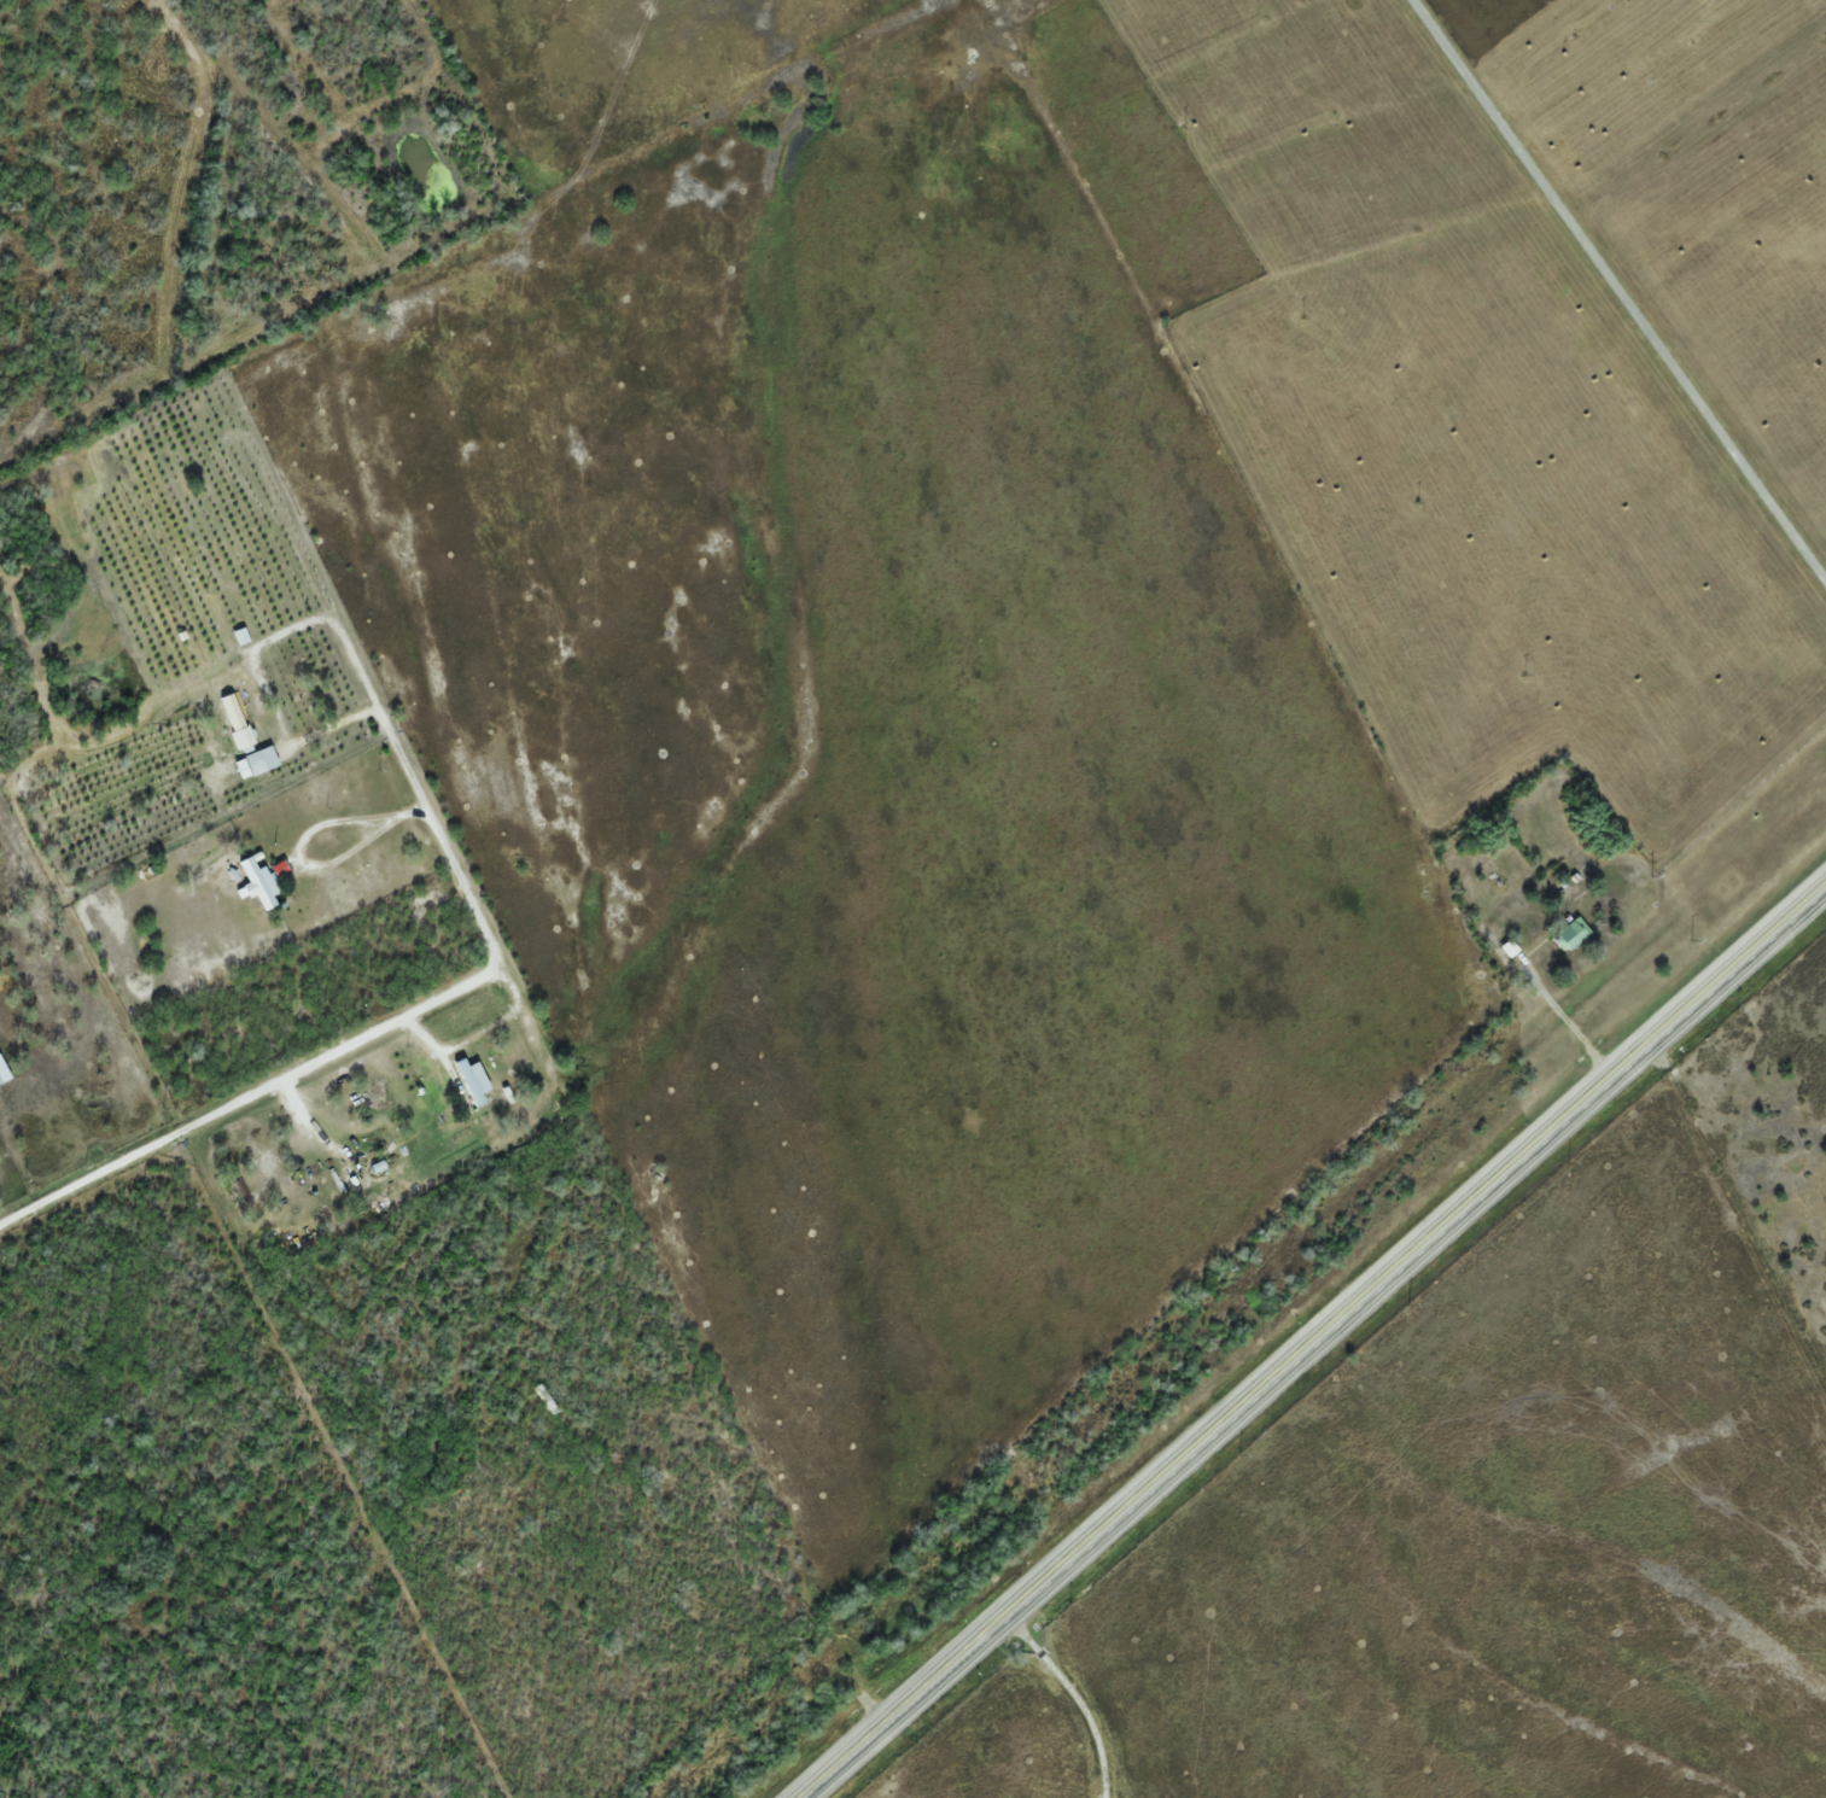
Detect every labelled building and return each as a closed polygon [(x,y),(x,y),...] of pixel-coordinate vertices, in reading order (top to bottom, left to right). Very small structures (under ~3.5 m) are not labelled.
[(232,732),(237,751),(256,745),(251,727),(232,732)] [(244,757),(252,777),(280,764),(271,745),(244,757)] [(1566,954),(1592,932),(1578,917),(1552,939),(1566,954)] [(469,1067),(465,1058),(455,1062),(477,1107),(487,1102),(483,1094),(492,1089),(479,1062),(469,1067)]
